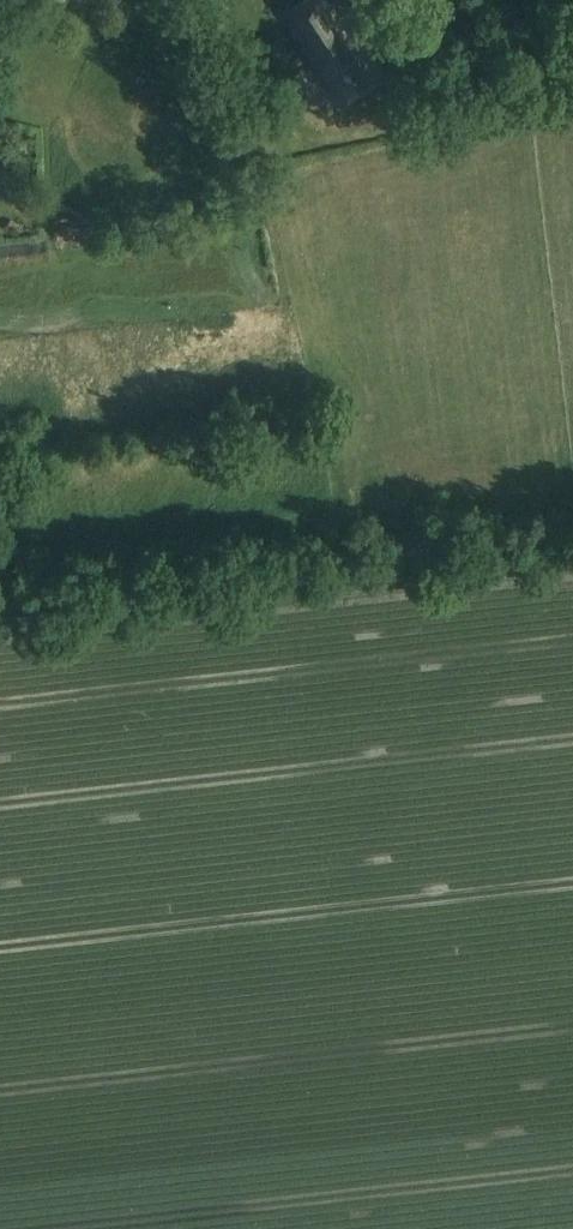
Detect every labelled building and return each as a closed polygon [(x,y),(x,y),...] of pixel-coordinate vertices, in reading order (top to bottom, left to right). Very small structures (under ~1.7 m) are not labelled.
[(344,0),(301,0),(282,12),(308,52),(310,51),(311,51),(345,103),(388,74),(349,15),(353,13),(344,0)] [(294,57),(281,38),(268,47),(281,66),(294,57)]
